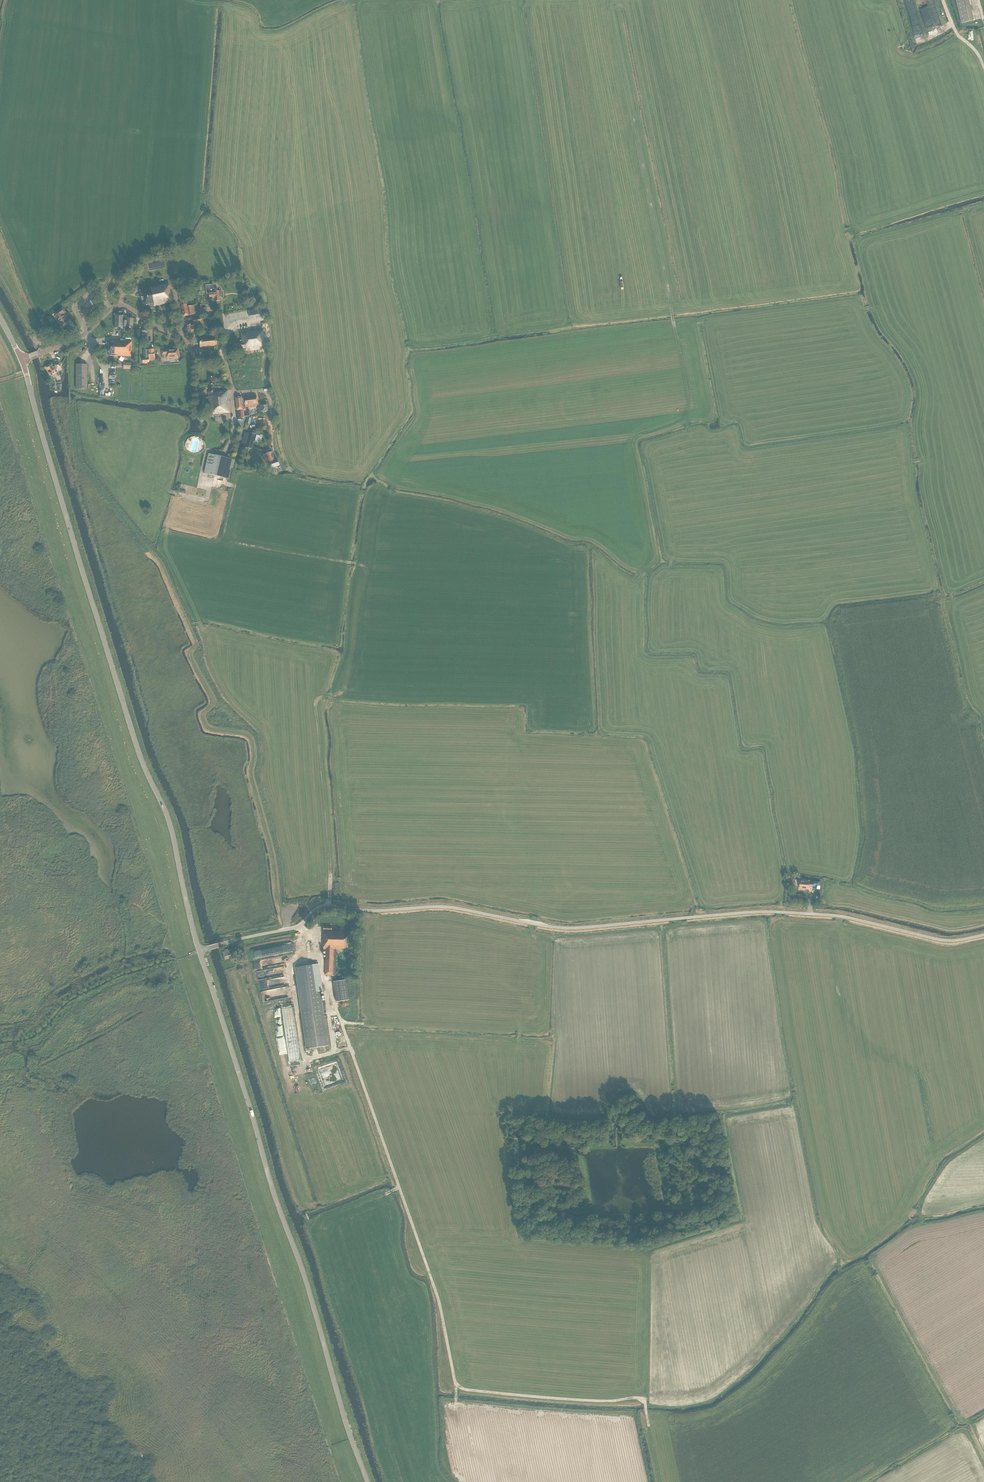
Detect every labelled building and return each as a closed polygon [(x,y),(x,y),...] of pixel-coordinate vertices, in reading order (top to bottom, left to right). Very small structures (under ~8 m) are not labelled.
[(941,11),(940,8),(937,9),(936,1),(933,1),(933,0),(928,0),(929,9),(932,9),(933,13),(941,11)] [(961,23),(974,20),(970,0),(956,0),(961,23)] [(940,17),(942,23),(948,21),(946,14),(944,14),(944,16),(940,17)] [(910,21),(916,33),(922,31),(916,18),(910,21)] [(185,288),(193,287),(192,285),(194,283),(198,283),(198,280),(192,281),(183,282),(184,284),(185,288)] [(140,291),(144,308),(154,305),(154,306),(173,302),(168,283),(147,288),(147,289),(146,289),(146,288),(146,289),(145,290),(145,289),(140,290),(140,291)] [(184,284),(176,285),(179,299),(187,297),(185,288),(184,284)] [(213,284),(205,285),(206,290),(209,290),(209,295),(214,295),(215,301),(220,301),(220,297),(221,297),(221,291),(218,291),(218,288),(214,288),(213,284)] [(195,314),(193,305),(189,306),(187,297),(179,299),(183,316),(189,315),(195,314)] [(66,312),(62,308),(55,313),(57,315),(55,316),(61,325),(67,321),(62,315),(66,312)] [(122,315),(122,312),(117,311),(117,315),(115,315),(115,329),(123,329),(123,332),(126,332),(126,321),(123,321),(123,316),(123,315),(122,315)] [(123,316),(123,321),(126,321),(127,321),(127,326),(133,327),(133,319),(127,318),(127,319),(127,316),(123,316)] [(187,326),(189,334),(198,332),(196,324),(202,322),(200,317),(193,319),(194,324),(187,326)] [(263,335),(262,330),(244,332),(244,333),(241,333),(242,342),(240,343),(234,343),(235,349),(245,348),(246,350),(265,348),(263,335)] [(213,338),(199,340),(199,342),(200,344),(200,345),(200,348),(214,346),(217,344),(217,341),(216,339),(213,338)] [(109,355),(131,356),(132,342),(109,341),(109,355)] [(166,358),(166,359),(178,358),(178,350),(166,350),(166,351),(162,351),(162,355),(163,359),(166,358)] [(59,372),(59,375),(62,374),(62,369),(61,367),(59,363),(55,365),(56,366),(54,367),(51,362),(45,367),(48,371),(52,377),(59,372)] [(87,365),(76,365),(76,389),(87,389),(87,365)] [(210,414),(230,413),(228,390),(217,391),(216,386),(215,387),(214,377),(209,378),(209,392),(208,392),(210,414)] [(257,397),(243,398),(243,399),(241,399),(241,397),(235,398),(237,410),(241,410),(241,417),(246,417),(245,409),(246,409),(245,405),(249,405),(249,407),(257,406),(257,404),(258,404),(257,397)] [(251,449),(255,434),(249,433),(249,434),(244,432),(241,444),(246,445),(245,447),(251,449)] [(270,469),(279,466),(277,460),(275,460),(274,458),(275,458),(274,456),(273,456),(272,452),(264,455),(266,463),(268,463),(270,469)] [(231,467),(233,467),(235,460),(233,459),(209,454),(204,473),(228,479),(231,467)] [(800,888),(809,889),(809,879),(801,878),(801,879),(801,882),(800,882),(800,888)] [(812,880),(811,886),(814,887),(814,888),(820,889),(821,881),(812,880)] [(336,949),(341,950),(341,949),(350,949),(350,932),(343,932),(343,931),(331,931),(331,926),(324,926),(323,935),(322,935),(322,949),(326,949),(325,975),(335,975),(336,949)] [(322,986),(319,964),(295,967),(302,1015),(302,1016),(305,1038),(307,1049),(328,1045),(320,986),(322,986)] [(337,1001),(349,999),(345,979),(333,981),(337,1001)] [(271,1003),(263,1005),(266,1017),(274,1015),(271,1003)] [(291,1033),(281,1034),(283,1049),(298,1047),(297,1038),(292,1039),(291,1033)]
